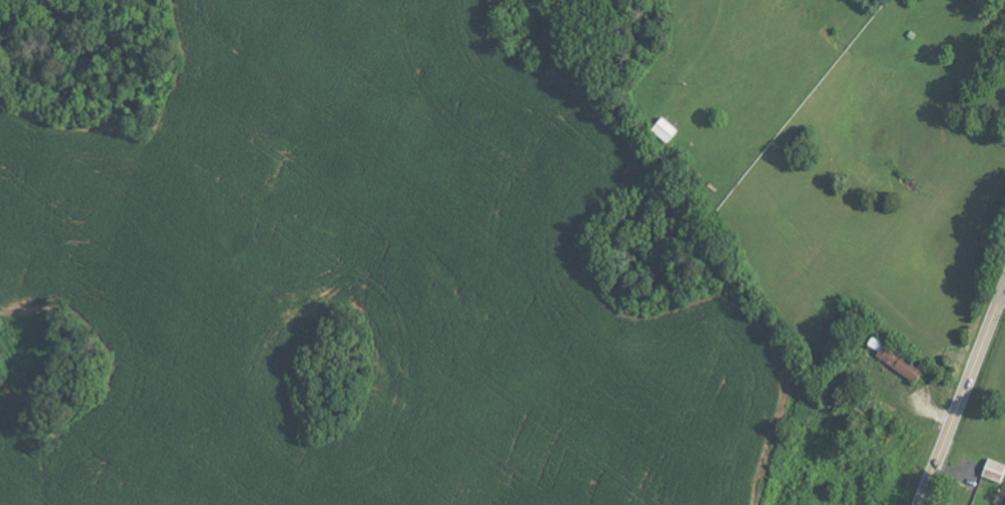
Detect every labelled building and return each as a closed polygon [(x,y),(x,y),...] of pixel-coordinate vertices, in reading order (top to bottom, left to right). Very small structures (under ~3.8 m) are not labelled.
[(1001,485),(1004,476),(1004,466),(986,458),(979,476),(1001,485)]
